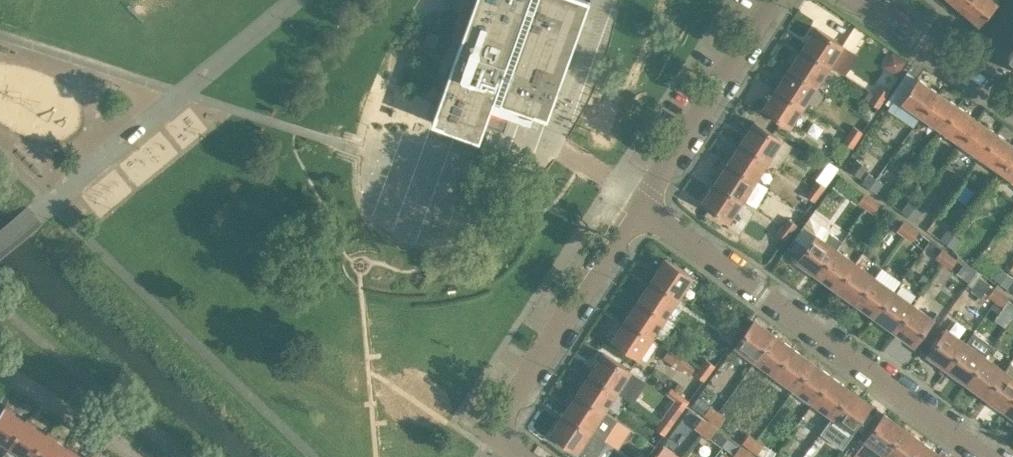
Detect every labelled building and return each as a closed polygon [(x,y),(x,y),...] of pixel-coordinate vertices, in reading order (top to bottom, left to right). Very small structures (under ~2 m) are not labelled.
[(431,122),(480,139),(485,124),(505,131),(515,105),(548,117),(590,0),(475,0),(431,122)] [(959,7),(978,24),(997,3),(994,0),(966,0),(959,7)] [(816,28),(803,48),(829,65),(842,45),(816,28)] [(816,85),(829,65),(803,48),(790,68),(816,85)] [(887,59),(889,68),(897,73),(906,58),(893,49),(887,59)] [(803,105),(816,85),(790,68),(777,88),(803,105)] [(906,71),(886,102),(891,105),(889,108),(914,126),(921,116),(938,92),(917,78),(906,71)] [(879,85),(873,93),(883,100),(889,92),(879,85)] [(790,125),(803,105),(777,88),(764,108),(790,125)] [(938,92),(921,116),(941,129),(957,106),(938,92)] [(873,93),(868,101),(879,107),(883,100),(873,93)] [(957,106),(941,129),(960,143),(977,119),(957,106)] [(977,119),(960,143),(980,157),(997,133),(977,119)] [(754,123),(741,143),(767,160),(768,159),(776,147),(781,140),(754,123)] [(853,125),(847,133),(857,140),(863,131),(853,125)] [(852,147),(857,140),(847,133),(843,141),(852,147)] [(980,157),(1000,170),(1012,151),(1012,144),(997,133),(980,157)] [(741,143),(728,163),(754,180),(767,160),(741,143)] [(1000,170),(1012,179),(1012,151),(1000,170)] [(859,177),(867,167),(856,158),(849,168),(859,177)] [(728,163),(715,183),(741,200),(754,180),(728,163)] [(861,182),(869,187),(876,177),(868,172),(861,182)] [(883,183),(876,177),(869,187),(876,193),(883,183)] [(816,179),(810,186),(820,193),(825,186),(816,179)] [(715,183),(702,203),(728,220),(741,200),(715,183)] [(820,193),(810,186),(805,193),(815,200),(820,193)] [(857,202),(865,207),(872,198),(864,192),(857,202)] [(880,203),(872,198),(865,207),(873,213),(880,203)] [(900,210),(908,216),(915,206),(908,200),(900,210)] [(922,211),(915,206),(908,216),(915,221),(922,211)] [(788,217),(782,225),(791,232),(796,224),(788,217)] [(896,230),(904,235),(911,225),(903,220),(896,230)] [(786,239),(791,232),(782,225),(777,232),(786,239)] [(918,231),(911,225),(904,235),(911,240),(918,231)] [(946,244),(954,234),(946,229),(939,238),(946,244)] [(817,274),(835,249),(842,240),(830,231),(824,240),(816,235),(798,260),(817,274)] [(961,239),(954,234),(946,244),(954,249),(961,239)] [(935,257),(942,263),(949,253),(942,247),(935,257)] [(835,249),(817,274),(837,288),(855,263),(835,249)] [(957,258),(949,253),(942,263),(950,268),(957,258)] [(652,278),(679,296),(692,276),(665,258),(652,278)] [(855,263),(837,288),(856,302),(874,276),(855,263)] [(966,263),(957,274),(968,282),(977,271),(966,263)] [(1000,267),(992,277),(993,277),(1000,282),(1007,272),(1000,267)] [(1000,282),(1008,288),(1012,291),(1012,277),(1007,272),(1000,282)] [(874,276),(856,302),(875,315),(893,290),(874,276)] [(652,278),(639,298),(666,316),(679,296),(652,278)] [(1002,291),(994,286),(987,295),(995,301),(1002,291)] [(893,290),(875,315),(895,329),(913,304),(893,290)] [(1009,296),(1002,291),(995,301),(1002,306),(1009,296)] [(639,298),(626,318),(653,336),(666,316),(639,298)] [(913,304),(895,329),(914,344),(932,318),(913,304)] [(640,356),(653,336),(626,318),(612,338),(640,356)] [(733,319),(728,326),(738,333),(743,326),(733,319)] [(754,319),(736,344),(756,358),(774,334),(754,319)] [(732,341),(738,333),(728,326),(723,335),(732,341)] [(946,328),(928,353),(947,367),(965,342),(946,328)] [(965,342),(947,367),(967,381),(985,356),(992,346),(973,332),(965,342)] [(774,334),(756,358),(775,372),(793,348),(774,334)] [(793,348),(775,372),(794,386),(812,362),(793,348)] [(667,351),(662,359),(688,375),(693,368),(667,351)] [(604,352),(591,372),(617,390),(631,370),(604,352)] [(985,356),(967,381),(986,395),(1004,370),(985,356)] [(705,358),(700,365),(710,372),(715,365),(705,358)] [(812,362),(794,386),(813,400),(831,375),(812,362)] [(986,395),(1005,409),(1012,398),(1012,364),(1011,363),(1005,371),(1004,370),(986,395)] [(704,380),(710,372),(700,365),(695,373),(704,380)] [(591,372),(578,392),(604,410),(617,390),(591,372)] [(831,375),(813,400),(832,414),(850,389),(831,375)] [(666,412),(661,419),(670,426),(675,419),(689,401),(670,387),(665,394),(674,401),(666,412)] [(832,414),(820,432),(842,448),(855,430),(852,428),(854,425),(866,409),(869,404),(850,389),(832,414)] [(578,392),(565,412),(591,429),(604,438),(617,418),(604,410),(578,392)] [(711,420),(718,410),(699,395),(692,405),(703,414),(711,420)] [(0,412),(0,438),(9,444),(10,444),(27,419),(5,405),(0,412)] [(711,420),(718,425),(725,416),(718,410),(711,420)] [(551,432),(578,450),(589,456),(593,456),(605,439),(604,438),(591,429),(565,412),(551,432)] [(884,452),(902,427),(883,413),(865,438),(884,452)] [(700,418),(694,427),(702,433),(709,423),(701,417),(700,418)] [(10,444),(19,450),(30,456),(32,456),(48,432),(27,419),(10,444)] [(661,419),(655,427),(664,434),(670,426),(661,419)] [(709,423),(702,433),(709,438),(721,446),(727,437),(715,429),(716,428),(709,423)] [(902,427),(884,452),(891,456),(909,456),(921,441),(902,427)] [(32,456),(61,456),(69,445),(48,432),(32,456)] [(749,447),(756,438),(748,433),(742,442),(749,447)] [(763,444),(756,438),(749,447),(757,453),(763,444)] [(909,456),(938,456),(940,455),(921,441),(909,456)] [(61,456),(87,456),(69,445),(61,456)] [(736,456),(743,456),(748,451),(740,445),(733,455),(736,456)]
